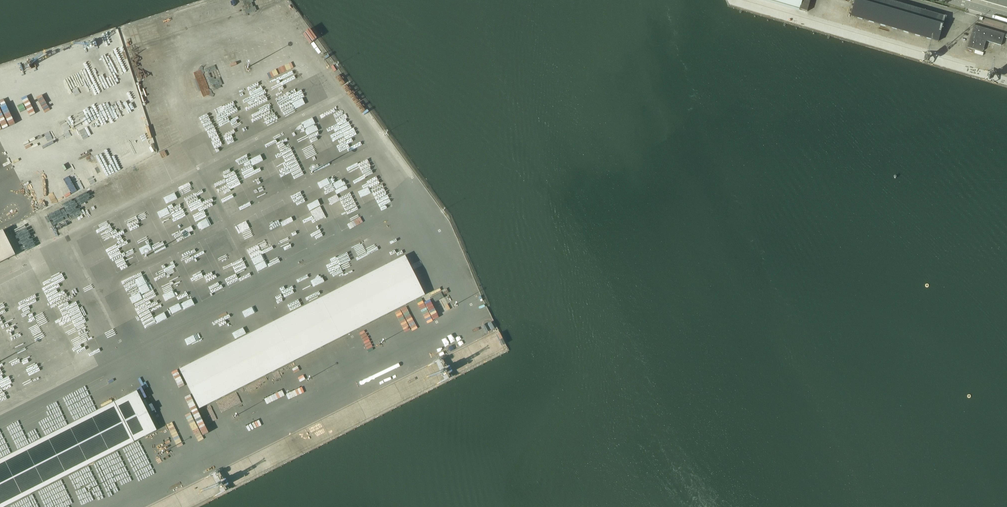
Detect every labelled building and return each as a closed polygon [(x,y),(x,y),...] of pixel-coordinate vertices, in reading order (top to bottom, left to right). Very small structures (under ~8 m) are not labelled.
[(807,12),(811,0),(768,0),(807,12)] [(855,1),(851,16),(938,41),(945,17),(888,0),(852,0),(855,1)] [(978,26),(974,24),(967,47),(981,51),(983,51),(986,41),(1001,46),(1004,34),(978,26)] [(317,232),(325,228),(323,224),(314,228),(317,232)] [(15,255),(4,230),(0,232),(0,261),(0,262),(15,255)] [(404,256),(179,370),(198,408),(423,295),(404,256)] [(443,298),(440,293),(430,298),(432,303),(443,298)] [(0,460),(0,506),(2,506),(156,429),(136,391),(111,404),(0,460)]
